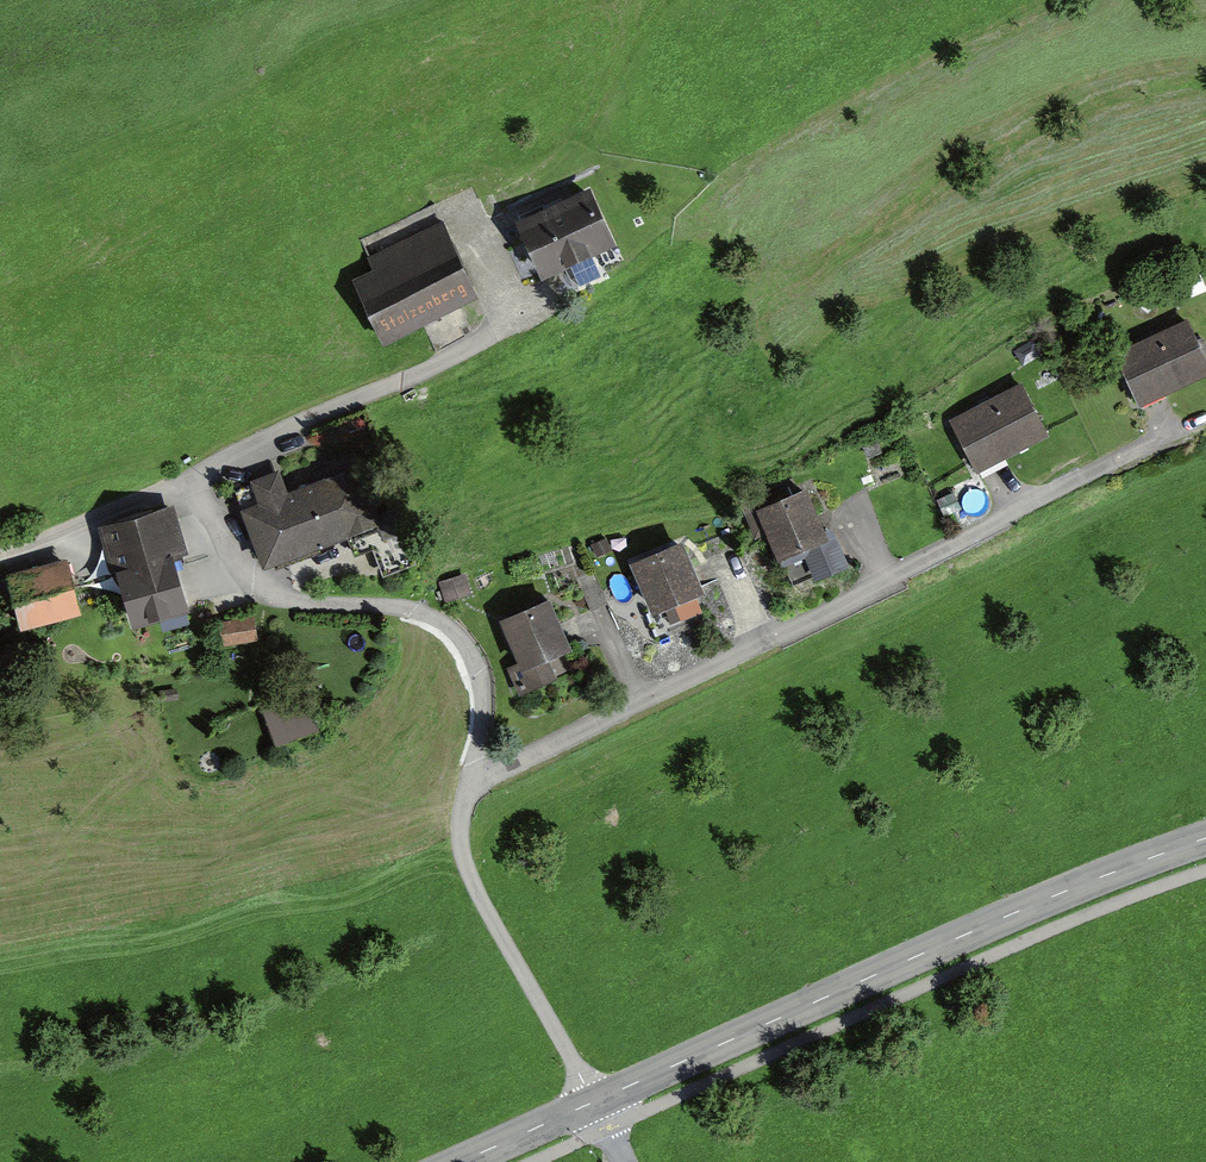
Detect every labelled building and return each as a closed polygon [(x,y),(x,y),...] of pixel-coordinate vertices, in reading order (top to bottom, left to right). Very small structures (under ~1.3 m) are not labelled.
[(594,187),(525,217),(550,275),(619,244),(594,187)] [(376,272),(359,279),(387,341),(484,298),(449,220),(369,255),(376,272)] [(1123,351),(1147,404),(1205,377),(1205,356),(1190,321),(1123,351)] [(1052,434),(1024,382),(959,418),(987,470),(1052,434)] [(283,473),(236,491),(266,569),(388,523),(366,466),(291,495),(283,473)] [(814,491),(753,517),(762,540),(773,535),(787,567),(810,557),(821,583),(857,568),(842,533),(834,537),(814,491)] [(172,508),(106,529),(139,627),(205,606),(172,508)] [(688,543),(637,565),(660,617),(710,595),(688,543)] [(79,562),(13,575),(23,627),(89,614),(79,562)] [(556,601),(511,620),(529,664),(521,667),(530,690),(560,678),(554,662),(577,652),(556,601)] [(260,700),(276,743),(319,727),(303,684),(260,700)]
